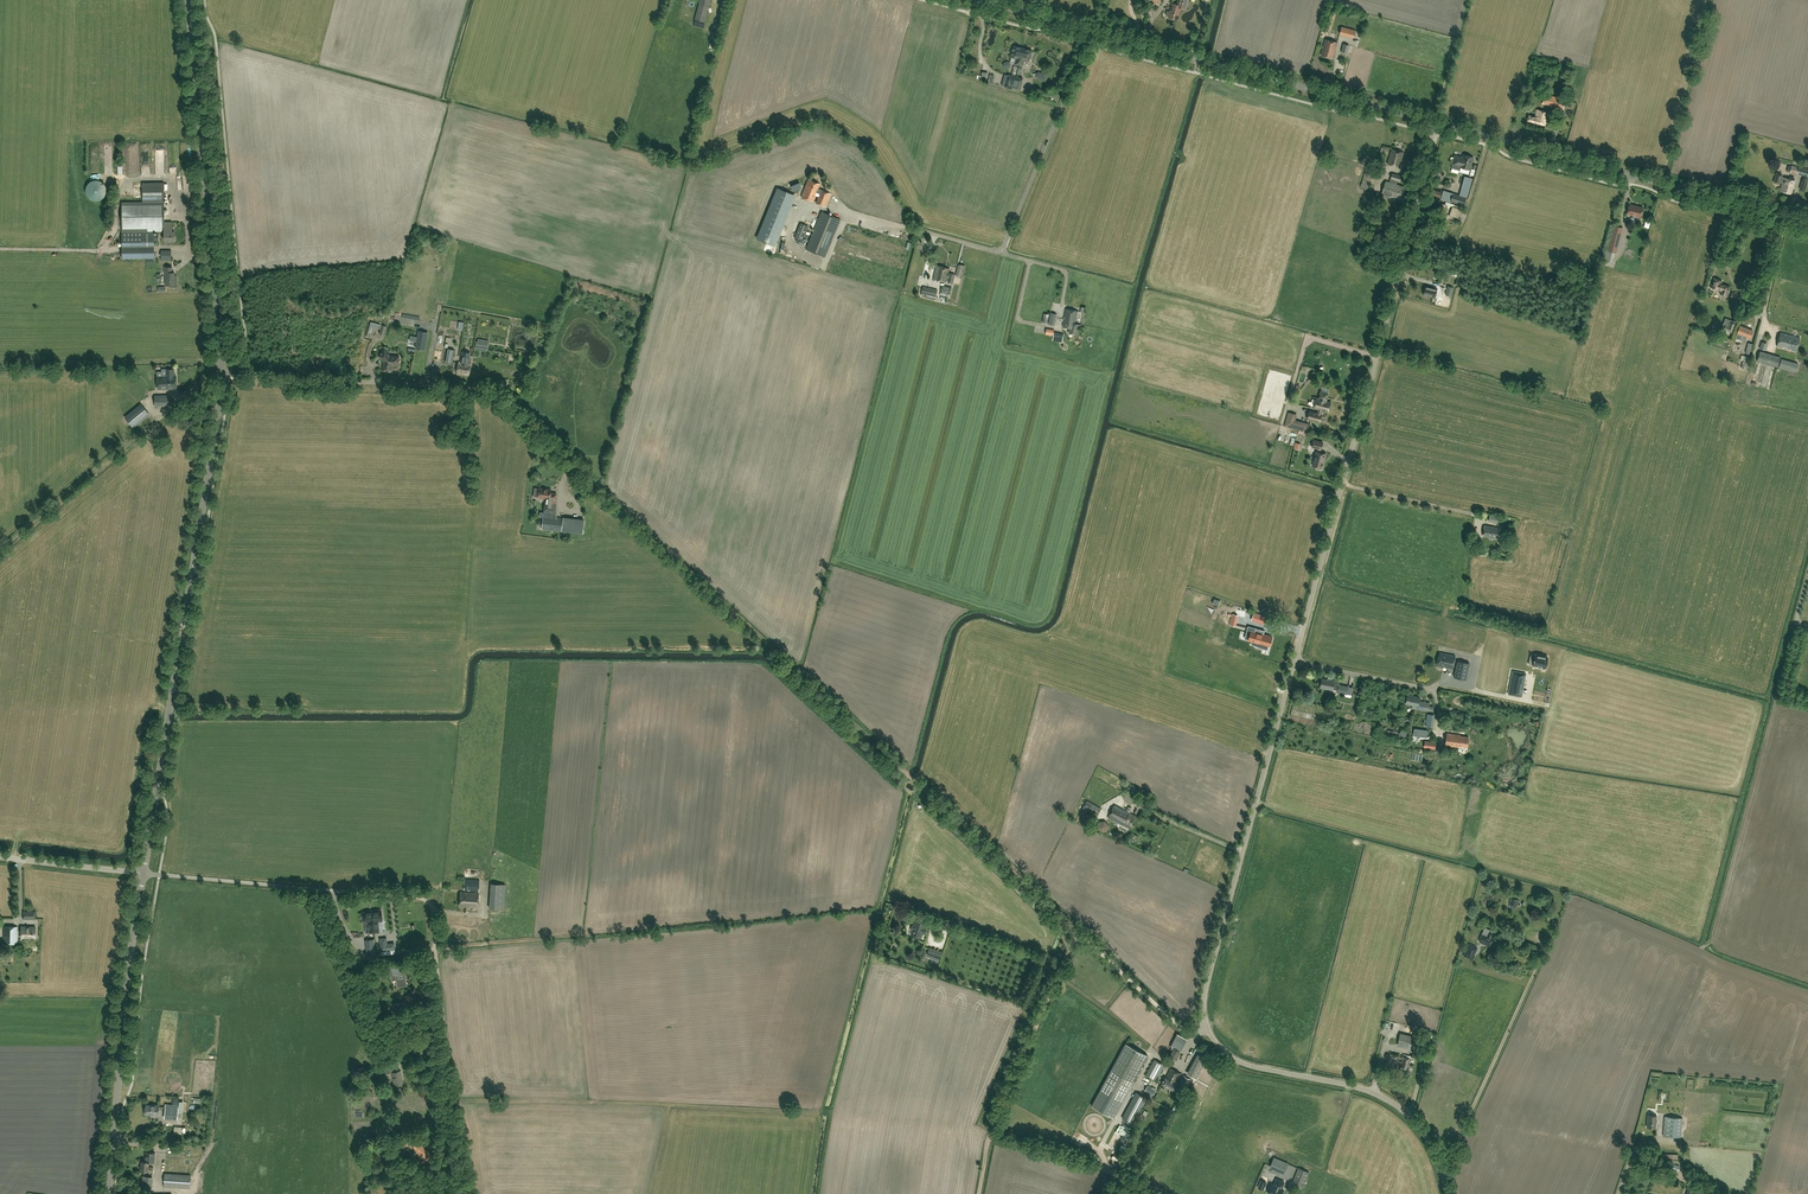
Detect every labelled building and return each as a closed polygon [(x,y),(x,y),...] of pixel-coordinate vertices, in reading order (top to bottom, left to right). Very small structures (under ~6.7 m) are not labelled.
[(694,19),(704,22),(710,0),(699,0),(694,19)] [(1177,4),(1181,5),(1181,8),(1186,9),(1188,0),(1178,0),(1177,4)] [(1172,3),(1170,12),(1167,11),(1166,15),(1169,16),(1168,17),(1177,19),(1181,8),(1181,5),(1177,4),(1172,3)] [(1342,27),(1340,33),(1354,37),(1356,31),(1342,27)] [(1326,39),(1321,55),(1333,58),(1338,42),(1326,39)] [(1019,65),(1023,48),(1015,46),(1014,49),(1013,49),(1011,53),(1013,53),(1012,57),(1016,58),(1015,64),(1019,65)] [(1032,51),(1023,48),(1019,65),(1023,66),(1024,60),(1029,62),(1030,58),(1031,59),(1032,54),(1031,54),(1032,51)] [(1050,72),(1043,69),(1039,79),(1046,82),(1050,72)] [(1008,75),(1007,81),(1003,81),(1002,86),(1006,86),(1005,87),(1012,89),(1016,77),(1008,75)] [(1016,77),(1012,89),(1020,91),(1023,79),(1016,77)] [(1563,109),(1565,100),(1550,96),(1547,105),(1563,109)] [(1537,109),(1535,117),(1529,115),(1527,120),(1545,125),(1548,112),(1537,109)] [(1391,149),(1388,164),(1400,167),(1403,152),(1391,149)] [(1455,156),(1453,164),(1452,168),(1460,170),(1460,167),(1470,170),(1473,157),(1464,155),(1463,158),(1455,156)] [(1788,165),(1787,171),(1797,174),(1799,167),(1792,165),(1792,166),(1788,165)] [(1366,168),(1361,187),(1367,189),(1373,170),(1366,168)] [(1385,181),(1381,195),(1402,201),(1406,187),(1396,184),(1397,181),(1400,182),(1402,176),(1392,173),(1389,182),(1385,181)] [(1782,183),(1780,191),(1791,194),(1795,180),(1784,177),(1783,178),(1781,177),(1782,174),(1777,173),(1774,182),(1780,183),(1780,182),(1782,183)] [(800,179),(791,182),(794,189),(803,185),(800,179)] [(820,184),(808,179),(801,197),(813,201),(816,192),(820,194),(816,203),(824,206),(829,193),(821,190),(818,188),(820,184)] [(86,187),(85,190),(86,193),(87,196),(89,198),(92,200),(94,201),(97,201),(100,200),(103,198),(105,196),(106,193),(106,190),(106,187),(105,185),(103,182),(100,181),(97,180),(94,180),(92,181),(89,182),(87,185),(86,187)] [(1466,198),(1471,182),(1464,180),(1459,196),(1466,198)] [(164,182),(142,183),(143,201),(121,202),(122,258),(154,257),(154,231),(164,231),(164,241),(175,240),(174,231),(171,231),(171,228),(172,228),(172,222),(164,222),(164,182)] [(781,230),(795,196),(777,189),(763,222),(781,230)] [(1451,201),(1464,205),(1466,198),(1453,194),(1451,201)] [(1446,202),(1445,204),(1442,203),(1440,213),(1446,215),(1449,205),(1464,211),(1464,208),(1446,202)] [(1643,208),(1630,204),(1627,213),(1640,217),(1643,208)] [(821,211),(806,249),(824,257),(840,219),(821,211)] [(794,237),(802,241),(808,226),(800,223),(794,237)] [(1614,226),(1608,250),(1616,252),(1622,228),(1614,226)] [(171,260),(171,250),(161,250),(161,260),(171,260)] [(948,282),(953,283),(955,274),(948,273),(949,268),(937,265),(933,278),(946,281),(947,277),(949,278),(948,282)] [(165,285),(175,285),(175,278),(174,278),(174,272),(172,272),(172,267),(164,267),(164,273),(165,273),(165,285)] [(1722,280),(1714,278),(1711,287),(1713,288),(1713,290),(1715,290),(1716,289),(1721,290),(1720,294),(1727,296),(1730,286),(1723,284),(1723,285),(1721,284),(1722,280)] [(1423,294),(1435,297),(1437,288),(1425,285),(1423,294)] [(952,288),(943,286),(942,292),(950,294),(952,288)] [(937,290),(923,287),(921,293),(935,296),(937,290)] [(1448,299),(1438,296),(1436,305),(1446,307),(1448,299)] [(1070,323),(1075,324),(1078,311),(1066,309),(1063,324),(1069,325),(1070,323)] [(1731,333),(1735,324),(1730,322),(1728,326),(1725,325),(1723,329),(1731,333)] [(1070,323),(1069,325),(1070,325),(1069,333),(1077,334),(1079,324),(1075,324),(1070,323)] [(382,325),(381,329),(379,334),(385,335),(387,327),(382,325)] [(1753,331),(1740,326),(1735,337),(1745,341),(1746,337),(1750,338),(1753,331)] [(1054,332),(1054,330),(1046,328),(1045,334),(1053,335),(1052,339),(1062,341),(1064,334),(1054,332)] [(415,348),(424,350),(428,333),(419,331),(415,348)] [(1800,338),(1780,332),(1777,346),(1796,351),(1800,338)] [(1761,346),(1766,348),(1769,342),(1764,340),(1761,346)] [(479,342),(479,351),(490,352),(490,343),(479,342)] [(399,365),(399,356),(390,355),(384,349),(378,355),(383,361),(383,370),(392,371),(392,364),(399,365)] [(447,362),(453,363),(455,350),(449,349),(447,362)] [(1757,361),(1778,367),(1780,357),(1760,351),(1757,361)] [(458,362),(456,373),(469,375),(471,364),(468,363),(469,357),(462,355),(461,362),(458,362)] [(1746,370),(1750,357),(1744,356),(1741,368),(1746,370)] [(1781,359),(1779,367),(1796,372),(1798,364),(1781,359)] [(157,376),(158,389),(176,388),(176,376),(174,376),(174,370),(166,370),(166,376),(157,376)] [(1309,411),(1307,419),(1320,422),(1322,414),(1321,414),(1322,410),(1328,412),(1331,402),(1326,401),(1328,394),(1320,391),(1318,399),(1316,398),(1314,408),(1318,409),(1317,413),(1309,411)] [(169,405),(168,395),(154,395),(155,405),(169,405)] [(133,427),(149,414),(141,404),(125,417),(133,427)] [(1284,426),(1307,432),(1309,424),(1295,420),(1297,414),(1288,412),(1284,426)] [(1290,433),(1282,430),(1279,439),(1287,442),(1290,433)] [(1320,452),(1321,449),(1323,443),(1314,440),(1312,447),(1318,448),(1317,451),(1316,451),(1312,465),(1317,467),(1316,467),(1317,468),(1319,469),(1320,468),(1321,468),(1322,468),(1326,454),(1320,452)] [(546,501),(555,502),(556,493),(550,493),(551,489),(539,488),(538,497),(546,498),(546,501)] [(544,512),(544,516),(554,517),(556,504),(555,504),(555,502),(546,501),(545,503),(544,512)] [(554,517),(544,516),(543,516),(542,529),(583,533),(584,521),(554,517)] [(1485,525),(1483,536),(1498,539),(1499,528),(1485,525)] [(1258,622),(1261,615),(1254,613),(1252,620),(1258,622)] [(1235,626),(1238,615),(1233,614),(1230,624),(1235,626)] [(1272,637),(1264,634),(1265,630),(1248,626),(1246,633),(1250,634),(1249,639),(1252,640),(1251,644),(1257,646),(1256,647),(1263,649),(1264,644),(1270,646),(1272,637)] [(1439,652),(1437,665),(1453,668),(1455,655),(1439,652)] [(1530,658),(1529,664),(1537,666),(1537,667),(1542,668),(1542,667),(1546,667),(1548,657),(1535,654),(1534,659),(1530,658)] [(1458,661),(1455,677),(1466,680),(1470,663),(1458,661)] [(1491,692),(1505,694),(1508,672),(1494,670),(1491,692)] [(1509,690),(1508,694),(1521,696),(1525,676),(1512,673),(1510,685),(1509,690)] [(1320,687),(1333,689),(1337,690),(1337,692),(1345,693),(1345,696),(1350,697),(1352,687),(1339,685),(1340,678),(1335,677),(1334,681),(1322,679),(1320,687)] [(1420,697),(1408,694),(1406,703),(1412,705),(1412,709),(1418,710),(1418,709),(1427,711),(1427,710),(1433,712),(1434,707),(1428,705),(1428,704),(1419,702),(1420,697)] [(1427,737),(1428,730),(1414,728),(1413,735),(1427,737)] [(1408,736),(1403,730),(1399,733),(1403,739),(1408,736)] [(1445,745),(1458,747),(1459,746),(1467,747),(1468,737),(1460,736),(1460,735),(1447,733),(1445,745)] [(1096,819),(1101,809),(1084,800),(1079,810),(1096,819)] [(1129,813),(1114,805),(1108,817),(1129,828),(1136,815),(1130,812),(1129,813)] [(1106,831),(1109,825),(1105,821),(1100,822),(1097,827),(1101,831),(1106,831)] [(480,880),(465,879),(464,890),(479,890),(480,880)] [(503,910),(505,885),(491,884),(489,909),(503,910)] [(460,892),(459,906),(477,907),(478,893),(460,892)] [(1511,897),(1510,904),(1517,906),(1519,899),(1511,897)] [(375,911),(371,911),(372,922),(373,921),(374,932),(379,932),(377,921),(382,920),(381,910),(379,910),(375,910),(375,911)] [(372,922),(371,911),(363,912),(363,913),(361,913),(362,918),(364,918),(364,922),(369,922),(370,933),(374,932),(373,921),(372,922)] [(911,934),(921,938),(923,933),(925,934),(927,927),(925,927),(926,922),(916,919),(915,924),(913,923),(911,929),(913,930),(911,934)] [(4,926),(4,943),(17,944),(17,926),(4,926)] [(36,937),(36,927),(29,927),(29,928),(22,928),(22,937),(36,937)] [(1479,942),(1489,946),(1492,938),(1494,935),(1492,934),(1493,933),(1484,929),(1481,936),(1479,942)] [(386,938),(380,938),(381,951),(395,949),(394,943),(387,944),(386,938)] [(365,940),(367,955),(375,954),(374,939),(365,940)] [(1469,943),(1463,956),(1473,960),(1476,955),(1475,955),(1478,948),(1475,946),(1469,943)] [(942,952),(933,949),(930,948),(927,954),(940,959),(942,952)] [(403,971),(402,965),(389,967),(391,981),(396,980),(397,986),(406,985),(404,971),(403,971)] [(391,1004),(392,1012),(405,1010),(404,1002),(391,1004)] [(1178,1034),(1175,1038),(1172,1045),(1175,1047),(1170,1056),(1176,1060),(1187,1039),(1178,1034)] [(1400,1035),(1398,1043),(1413,1047),(1415,1039),(1400,1035)] [(1148,1055),(1126,1043),(1100,1090),(1122,1102),(1148,1055)] [(1210,1052),(1201,1047),(1187,1073),(1196,1078),(1210,1052)] [(1411,1058),(1402,1056),(1401,1059),(1403,1059),(1402,1061),(1399,1061),(1399,1060),(1400,1056),(1390,1053),(1386,1067),(1397,1069),(1398,1063),(1410,1066),(1411,1058)] [(1155,1059),(1146,1075),(1156,1080),(1165,1065),(1155,1059)] [(396,1067),(385,1069),(386,1073),(392,1072),(394,1085),(403,1083),(400,1070),(397,1071),(396,1067)] [(1165,1076),(1161,1083),(1173,1090),(1177,1092),(1180,1088),(1176,1086),(1178,1081),(1177,1081),(1181,1073),(1171,1068),(1166,1077),(1165,1076)] [(1178,1084),(1186,1089),(1192,1079),(1183,1075),(1178,1084)] [(1153,1095),(1156,1090),(1148,1086),(1145,1090),(1153,1095)] [(1122,1102),(1100,1090),(1092,1106),(1114,1118),(1122,1102)] [(1137,1092),(1130,1105),(1123,1118),(1133,1124),(1140,1110),(1147,1098),(1137,1092)] [(173,1099),(172,1104),(165,1104),(164,1118),(178,1118),(178,1117),(181,1117),(181,1112),(178,1112),(179,1099),(173,1099)] [(145,1114),(151,1114),(150,1115),(158,1115),(159,1105),(151,1104),(151,1105),(146,1104),(145,1114)] [(1647,1127),(1656,1128),(1657,1115),(1648,1115),(1647,1127)] [(1681,1137),(1683,1118),(1665,1116),(1663,1135),(1681,1137)] [(183,1132),(183,1137),(187,1137),(187,1126),(175,1126),(175,1132),(183,1132)] [(1120,1129),(1118,1132),(1130,1140),(1132,1136),(1120,1129)] [(405,1137),(397,1145),(402,1150),(410,1143),(405,1137)] [(420,1141),(413,1146),(419,1153),(420,1163),(432,1161),(431,1152),(427,1153),(426,1149),(420,1141)] [(146,1151),(145,1161),(149,1161),(149,1162),(154,1162),(155,1152),(146,1151)] [(1288,1163),(1274,1157),(1270,1166),(1285,1172),(1288,1163)] [(149,1161),(145,1161),(141,1161),(140,1171),(148,1171),(148,1170),(152,1171),(153,1167),(148,1166),(149,1162),(149,1161)] [(1672,1163),(1671,1168),(1670,1172),(1676,1174),(1678,1170),(1679,1171),(1680,1166),(1672,1163)] [(1299,1167),(1293,1181),(1304,1186),(1310,1172),(1299,1167)] [(190,1175),(164,1173),(164,1186),(190,1188),(190,1175)] [(143,1177),(142,1186),(142,1190),(151,1191),(152,1177),(143,1177)] [(1274,1185),(1272,1184),(1268,1193),(1282,1193),(1284,1189),(1281,1189),(1284,1182),(1277,1179),(1274,1185)] [(1263,1190),(1266,1182),(1261,1180),(1258,1188),(1263,1190)]
